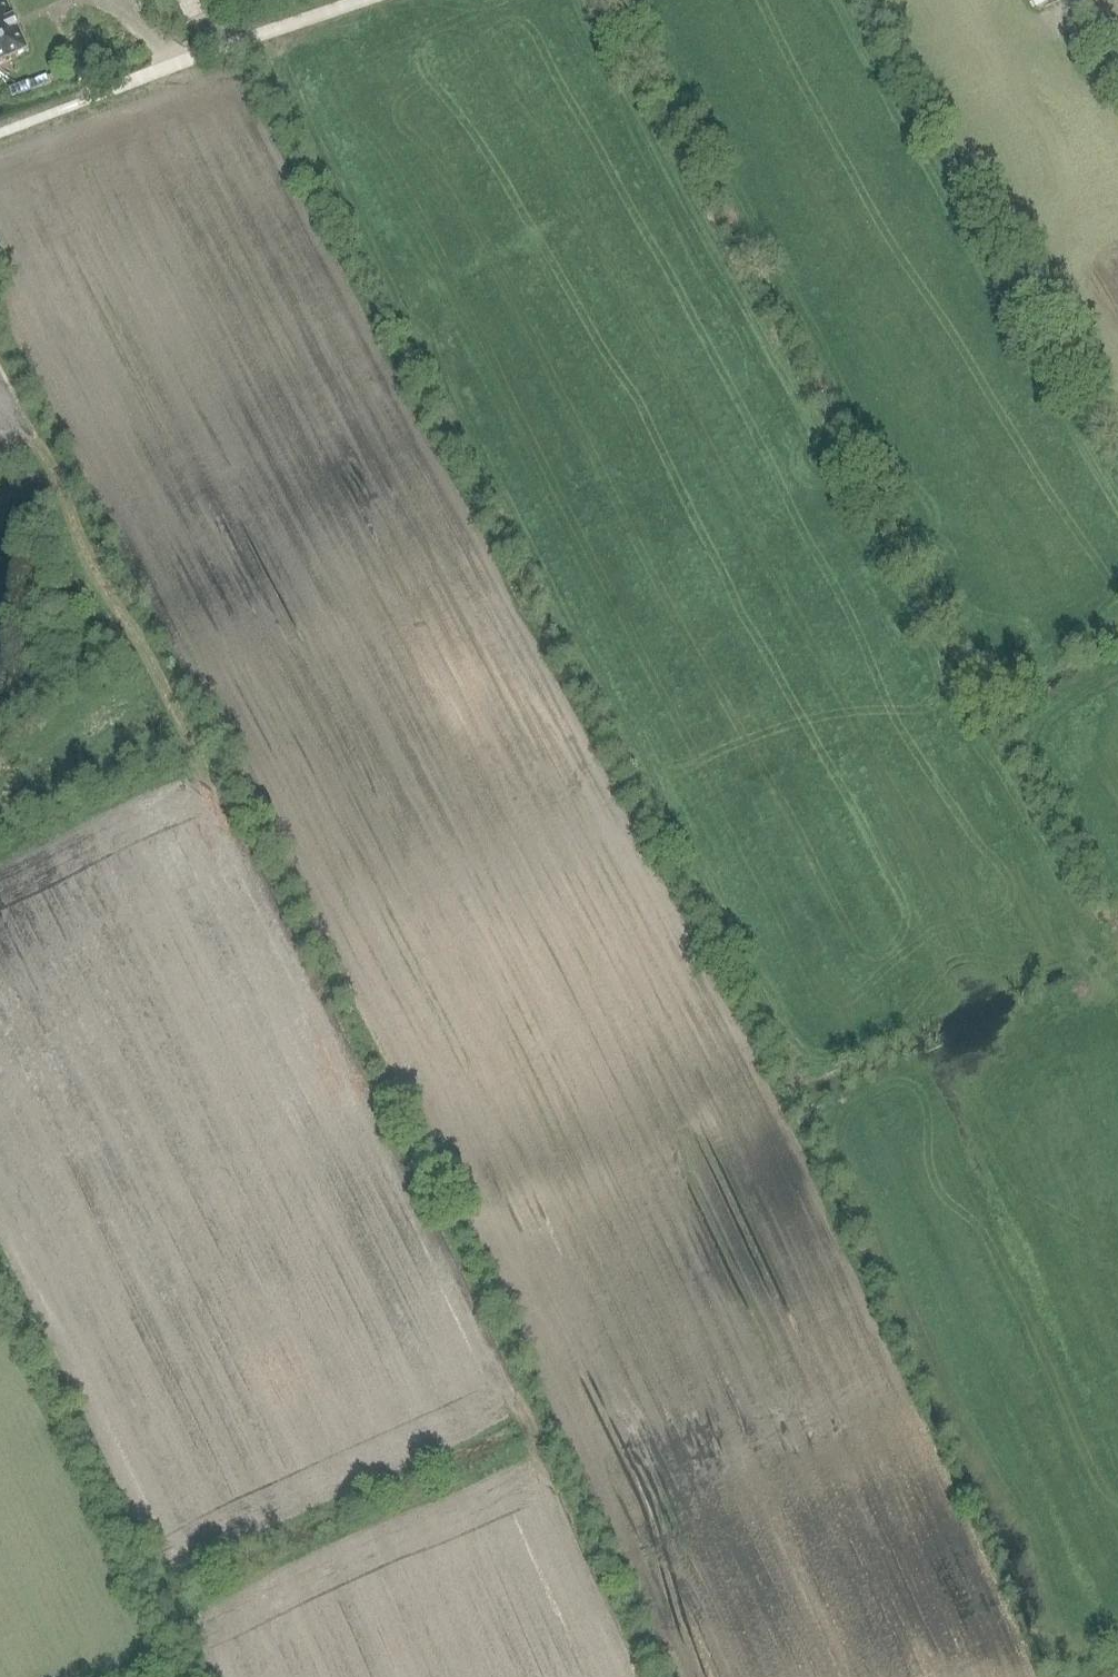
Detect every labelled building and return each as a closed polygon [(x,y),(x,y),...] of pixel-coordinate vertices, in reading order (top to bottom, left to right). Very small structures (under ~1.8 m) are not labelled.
[(27,49),(5,0),(0,0),(0,61),(27,49)] [(1036,9),(1053,0),(1032,0),(1036,9)]
